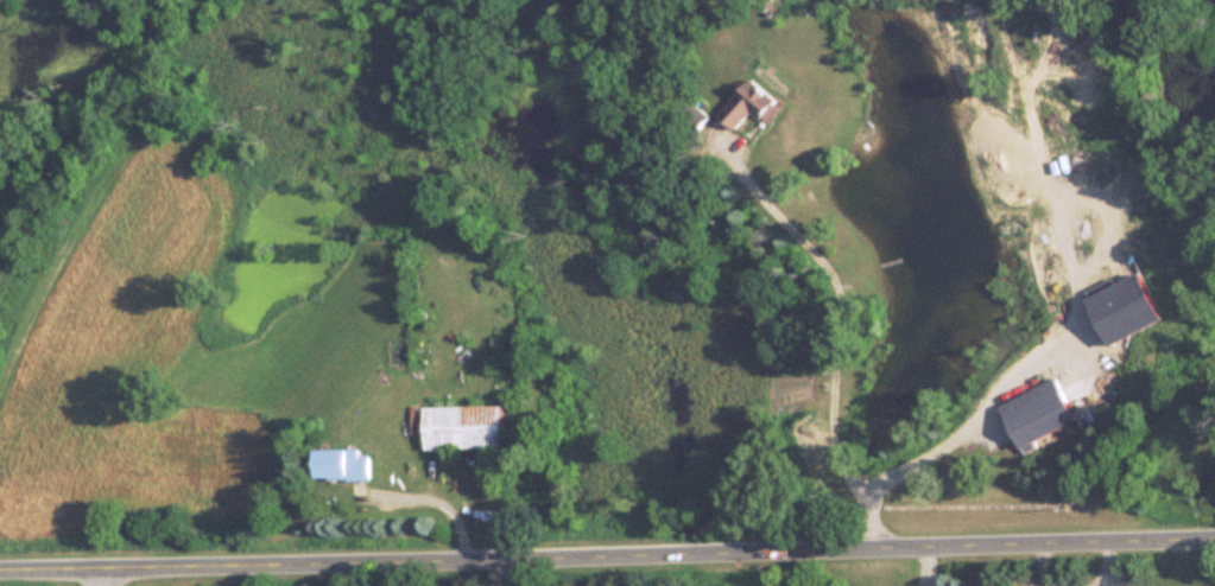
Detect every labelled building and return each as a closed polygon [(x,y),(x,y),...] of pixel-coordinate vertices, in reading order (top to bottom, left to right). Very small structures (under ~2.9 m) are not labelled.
[(783,104),(748,79),(720,116),(737,128),(750,111),(768,124),(783,104)] [(696,128),(708,120),(698,106),(687,114),(696,128)] [(1072,420),(1051,377),(995,404),(1015,447),(1072,420)] [(422,405),(422,448),(502,447),(502,404),(422,405)] [(314,479),(368,479),(368,454),(358,454),(358,448),(314,448),(314,479)]
